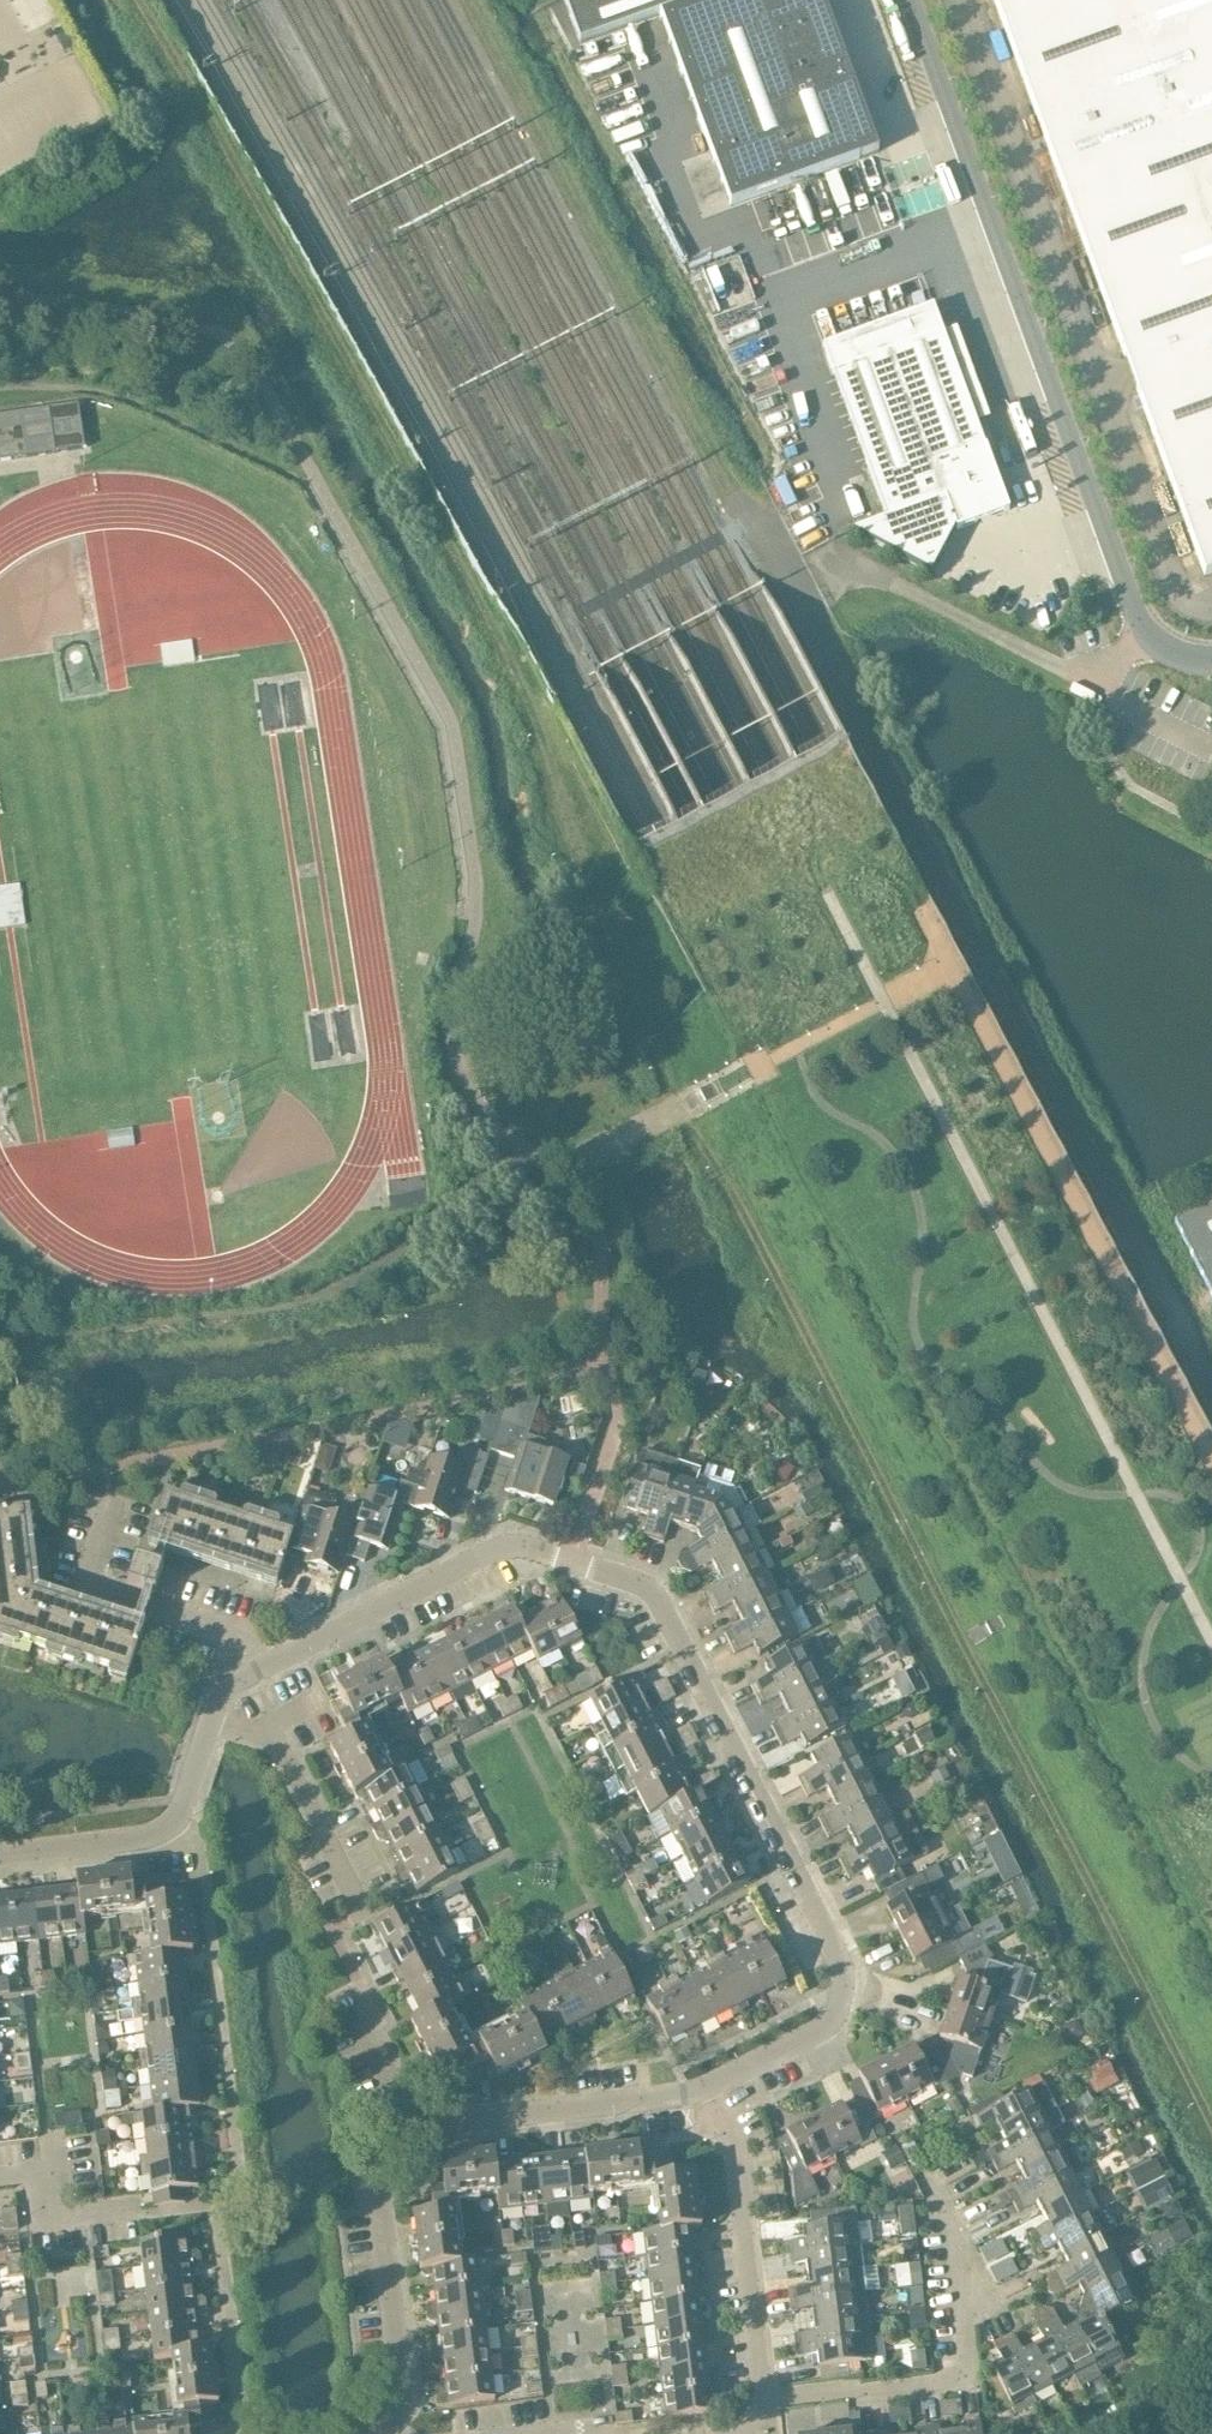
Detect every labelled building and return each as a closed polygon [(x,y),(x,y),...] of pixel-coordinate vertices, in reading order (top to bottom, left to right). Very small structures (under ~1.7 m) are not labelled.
[(580,44),(660,14),(730,206),(878,151),(826,12),(822,0),(703,0),(694,3),(693,0),(566,0),(564,1),(580,44)] [(1007,35),(1004,36),(1005,38),(1008,38),(1023,80),(1020,81),(1021,83),(1024,82),(1040,125),(1037,126),(1038,129),(1041,128),(1056,170),(1053,171),(1054,174),(1057,173),(1073,215),(1070,215),(1071,218),(1074,217),(1089,260),(1086,261),(1087,262),(1090,262),(1105,303),(1102,304),(1103,307),(1106,306),(1122,348),(1119,349),(1120,352),(1123,351),(1138,393),(1135,394),(1136,397),(1139,396),(1155,438),(1152,440),(1152,442),(1156,441),(1171,484),(1168,484),(1169,487),(1172,486),(1188,528),(1184,529),(1185,532),(1189,531),(1205,575),(1211,572),(1211,0),(994,0),(1007,35)] [(932,307),(823,347),(885,518),(852,530),(852,531),(852,532),(931,574),(932,572),(955,528),(956,530),(1008,510),(985,447),(984,447),(932,307)] [(0,416),(0,461),(84,448),(78,405),(0,416)] [(163,642),(166,660),(192,656),(189,638),(163,642)] [(5,927),(11,926),(25,924),(19,883),(5,885),(0,885),(0,928),(5,927)] [(119,1129),(121,1146),(147,1142),(145,1125),(119,1129)] [(1174,1223),(1211,1298),(1211,1203),(1174,1223)] [(695,1369),(690,1386),(702,1390),(707,1372),(695,1369)] [(720,1397),(710,1413),(720,1419),(730,1403),(720,1397)] [(446,1428),(452,1427),(453,1421),(449,1417),(443,1418),(441,1424),(446,1428)] [(500,1419),(490,1451),(514,1459),(504,1491),(553,1506),(557,1493),(560,1494),(563,1484),(560,1483),(567,1461),(548,1454),(548,1451),(547,1447),(544,1444),(541,1442),(527,1437),(530,1429),(500,1419)] [(287,1448),(283,1461),(296,1465),(300,1452),(287,1448)] [(475,1494),(487,1456),(462,1448),(456,1466),(428,1457),(418,1487),(412,1507),(448,1519),(458,1489),(475,1494)] [(268,1452),(265,1460),(277,1465),(280,1457),(268,1452)] [(652,1539),(677,1464),(641,1452),(623,1508),(648,1515),(641,1536),(652,1539)] [(320,1455),(316,1467),(327,1471),(329,1465),(326,1457),(320,1455)] [(778,1459),(770,1472),(785,1481),(792,1468),(778,1459)] [(693,1491),(699,1476),(698,1476),(700,1472),(677,1464),(652,1539),(663,1543),(670,1523),(681,1527),(693,1491)] [(729,1514),(743,1507),(733,1488),(699,1476),(693,1491),(681,1527),(696,1532),(730,1515),(729,1514)] [(412,1507),(418,1487),(400,1481),(395,1496),(367,1488),(355,1524),(345,1556),(364,1562),(370,1544),(387,1550),(402,1504),(412,1507)] [(818,1485),(801,1494),(804,1502),(822,1493),(818,1485)] [(345,1556),(355,1524),(328,1515),(333,1500),(307,1491),(295,1526),(312,1532),(302,1562),(339,1574),(345,1556)] [(278,1580),(293,1534),(198,1503),(200,1497),(186,1492),(184,1499),(165,1493),(149,1545),(181,1556),(183,1550),(278,1580)] [(808,1503),(794,1509),(799,1518),(812,1512),(808,1503)] [(687,1562),(746,1532),(735,1511),(743,1507),(729,1514),(730,1515),(696,1532),(701,1542),(682,1551),(687,1562)] [(118,1614),(112,1612),(110,1618),(32,1593),(22,1510),(0,1513),(0,1633),(114,1670),(112,1678),(125,1682),(138,1643),(144,1623),(118,1614)] [(717,1573),(756,1553),(746,1532),(687,1562),(693,1572),(711,1563),(717,1573)] [(693,1572),(687,1562),(682,1551),(680,1553),(677,1562),(681,1570),(690,1573),(693,1572)] [(708,1603),(767,1573),(756,1553),(717,1573),(722,1583),(703,1593),(708,1603)] [(167,1596),(175,1573),(135,1559),(127,1584),(167,1596)] [(827,1569),(807,1579),(814,1592),(819,1590),(833,1582),(827,1569)] [(737,1614),(777,1594),(767,1573),(708,1603),(713,1613),(732,1604),(737,1614)] [(868,1574),(851,1583),(857,1595),(874,1587),(868,1574)] [(559,1649),(581,1638),(555,1587),(548,1590),(547,1595),(550,1602),(538,1608),(559,1649)] [(729,1644),(788,1614),(777,1594),(737,1614),(743,1624),(724,1634),(729,1644)] [(559,1649),(538,1608),(526,1614),(523,1608),(517,1606),(512,1609),(533,1650),(532,1650),(537,1661),(559,1649)] [(788,1614),(729,1644),(734,1654),(753,1645),(759,1656),(799,1636),(798,1635),(811,1629),(801,1609),(802,1609),(801,1608),(788,1614)] [(512,1660),(532,1650),(533,1650),(512,1609),(491,1620),(512,1660)] [(881,1619),(869,1625),(874,1634),(886,1628),(881,1619)] [(491,1671),(512,1660),(491,1620),(470,1630),(491,1671)] [(470,1681),(491,1671),(470,1630),(449,1641),(470,1681)] [(755,1696),(826,1660),(815,1638),(763,1664),(769,1675),(750,1685),(755,1696)] [(450,1692),(470,1681),(449,1641),(429,1651),(450,1692)] [(429,1703),(450,1692),(429,1651),(408,1662),(429,1703)] [(784,1706),(823,1686),(836,1680),(826,1660),(755,1696),(761,1705),(779,1696),(784,1706)] [(388,1672),(390,1671),(384,1661),(335,1686),(349,1713),(338,1719),(347,1738),(330,1747),(355,1796),(404,1767),(389,1774),(365,1728),(362,1730),(357,1720),(400,1698),(401,1697),(388,1672)] [(407,1713),(429,1703),(408,1662),(390,1671),(388,1672),(401,1697),(400,1698),(407,1713)] [(593,1687),(603,1681),(596,1667),(586,1673),(593,1687)] [(601,1722),(643,1701),(637,1690),(643,1687),(636,1674),(589,1698),(601,1722)] [(904,1674),(891,1680),(900,1697),(913,1691),(904,1674)] [(656,1694),(670,1687),(666,1678),(652,1685),(656,1694)] [(560,1703),(569,1698),(562,1684),(553,1689),(560,1703)] [(776,1736),(834,1707),(823,1686),(784,1706),(789,1716),(771,1726),(776,1736)] [(670,1687),(656,1694),(661,1704),(675,1697),(670,1687)] [(550,1708),(560,1703),(553,1689),(543,1694),(550,1708)] [(513,1714),(522,1709),(515,1695),(506,1700),(513,1714)] [(504,1719),(513,1714),(506,1700),(496,1705),(504,1719)] [(602,1751),(660,1721),(655,1711),(649,1714),(643,1701),(601,1722),(590,1728),(602,1751)] [(911,1703),(899,1709),(903,1716),(911,1718),(917,1715),(911,1703)] [(834,1707),(776,1736),(781,1746),(800,1738),(805,1748),(845,1729),(834,1707)] [(472,1735),(481,1730),(474,1716),(465,1721),(472,1735)] [(462,1740),(472,1735),(465,1721),(455,1726),(462,1740)] [(613,1774),(666,1747),(660,1736),(666,1733),(660,1721),(602,1751),(613,1774)] [(680,1740),(693,1733),(689,1724),(675,1732),(680,1740)] [(417,1733),(424,1746),(434,1741),(427,1727),(417,1733)] [(927,1728),(916,1734),(922,1746),(933,1740),(927,1728)] [(693,1733),(680,1740),(685,1750),(698,1743),(693,1733)] [(802,1787),(859,1758),(849,1737),(810,1756),(816,1767),(797,1777),(802,1787)] [(439,1762),(453,1755),(448,1745),(434,1752),(439,1762)] [(625,1797),(684,1767),(679,1757),(673,1760),(666,1747),(613,1774),(625,1797)] [(831,1798),(870,1778),(859,1758),(802,1787),(807,1797),(826,1788),(831,1798)] [(374,1809),(415,1788),(404,1767),(355,1796),(357,1800),(362,1801),(369,1797),(374,1809)] [(691,1795),(690,1794),(684,1782),(690,1779),(684,1767),(625,1797),(626,1798),(637,1792),(649,1816),(659,1811),(691,1795)] [(943,1768),(931,1774),(935,1783),(948,1777),(943,1768)] [(704,1788),(718,1781),(713,1771),(698,1778),(704,1788)] [(455,1795),(469,1788),(464,1778),(450,1785),(455,1795)] [(823,1828),(880,1799),(870,1778),(831,1798),(837,1809),(817,1818),(823,1828)] [(375,1836),(426,1810),(415,1788),(374,1809),(381,1821),(374,1825),(372,1830),(375,1836)] [(460,1804),(474,1797),(469,1788),(455,1795),(460,1804)] [(955,1788),(943,1794),(948,1803),(959,1797),(955,1788)] [(706,1802),(700,1790),(700,1789),(690,1794),(691,1795),(659,1811),(671,1834),(718,1809),(713,1799),(706,1802)] [(852,1839),(891,1820),(880,1799),(823,1828),(828,1838),(847,1828),(852,1839)] [(683,1858),(724,1837),(718,1824),(724,1821),(718,1809),(671,1834),(683,1858)] [(396,1851),(437,1830),(426,1810),(375,1836),(377,1840),(383,1842),(389,1838),(396,1851)] [(476,1836),(490,1829),(485,1819),(471,1826),(476,1836)] [(844,1870),(901,1841),(891,1820),(852,1839),(857,1850),(839,1860),(844,1870)] [(481,1845),(495,1838),(490,1829),(476,1836),(481,1845)] [(396,1877),(447,1851),(437,1830),(396,1851),(401,1862),(395,1866),(393,1871),(396,1877)] [(618,1861),(632,1854),(620,1830),(606,1837),(618,1861)] [(694,1880),(742,1855),(737,1845),(730,1849),(724,1837),(683,1858),(694,1880)] [(880,1893),(888,1889),(906,1881),(899,1869),(912,1862),(901,1841),(844,1870),(849,1880),(868,1870),(880,1893)] [(417,1893),(458,1872),(447,1851),(396,1877),(398,1882),(403,1883),(410,1880),(417,1893)] [(707,1905),(748,1884),(741,1871),(748,1867),(742,1855),(694,1880),(707,1905)] [(906,1881),(888,1889),(895,1903),(886,1908),(900,1935),(939,1915),(926,1889),(929,1887),(944,1880),(937,1866),(922,1873),(906,1881)] [(630,1885),(644,1878),(639,1868),(625,1875),(630,1885)] [(153,1888),(133,1890),(130,1871),(76,1878),(77,1890),(79,1889),(82,1917),(84,1917),(135,1911),(135,1906),(145,1905),(151,1954),(152,1955),(186,1951),(186,1952),(192,1952),(186,1897),(155,1901),(153,1888)] [(641,1907),(653,1901),(646,1888),(648,1887),(644,1878),(630,1885),(641,1907)] [(457,1883),(446,1888),(450,1895),(461,1890),(457,1883)] [(86,1935),(84,1917),(82,1917),(79,1889),(77,1890),(57,1892),(62,1937),(86,1935)] [(39,1940),(62,1937),(57,1892),(33,1895),(39,1940)] [(16,1943),(39,1940),(33,1895),(10,1898),(16,1943)] [(16,1943),(10,1898),(0,1899),(0,1945),(16,1943)] [(387,1950),(428,1929),(421,1915),(429,1911),(423,1900),(369,1927),(372,1932),(374,1936),(380,1934),(387,1950)] [(654,1932),(668,1925),(662,1915),(649,1922),(654,1932)] [(939,1915),(900,1935),(914,1962),(923,1958),(929,1971),(958,1957),(958,1956),(963,1954),(963,1953),(983,1943),(984,1943),(976,1927),(952,1940),(939,1915)] [(393,1975),(447,1947),(442,1938),(435,1942),(428,1929),(387,1950),(395,1964),(390,1967),(392,1972),(393,1975)] [(741,1953),(761,1994),(776,1987),(778,1992),(788,1987),(761,1934),(749,1940),(753,1947),(741,1953)] [(989,1962),(990,1957),(983,1943),(963,1953),(963,1954),(958,1956),(958,1957),(969,1979),(968,1982),(959,1979),(949,2010),(990,2023),(999,1994),(1026,2003),(1035,1977),(1030,1975),(1032,1972),(1014,1966),(1012,1970),(989,1962)] [(636,2000),(627,1982),(609,1946),(598,1952),(602,1959),(588,1966),(609,2007),(623,2000),(626,2005),(631,2002),(636,2000)] [(411,1996),(452,1975),(445,1961),(452,1957),(447,1947),(393,1975),(395,1978),(396,1978),(398,1983),(403,1980),(411,1996)] [(187,1955),(186,1952),(186,1951),(152,1955),(151,1954),(127,1957),(128,1968),(136,1967),(138,1983),(184,1977),(182,1961),(184,1961),(184,1960),(187,1960),(186,1955),(187,1955)] [(745,2002),(761,1994),(741,1953),(726,1961),(722,1953),(714,1958),(741,2011),(748,2007),(745,2002)] [(732,2016),(741,2011),(714,1958),(704,1963),(708,1970),(694,1977),(715,2018),(729,2011),(732,2016)] [(609,2007),(588,1966),(574,1973),(570,1966),(561,1970),(588,2024),(592,2022),(596,2020),(594,2015),(609,2007)] [(81,1984),(92,1983),(90,1967),(79,1968),(81,1984)] [(585,2026),(588,2024),(561,1970),(551,1975),(556,1983),(542,1990),(562,2030),(578,2023),(580,2027),(585,2025),(585,2026)] [(44,1988),(55,1987),(53,1971),(42,1973),(44,1988)] [(34,1989),(44,1988),(42,1973),(32,1974),(34,1989)] [(450,2007),(452,2006),(471,1995),(466,1984),(458,1988),(452,1975),(411,1996),(418,2010),(413,2013),(416,2019),(411,2022),(412,2023),(416,2020),(417,2022),(449,2005),(450,2007)] [(9,1993),(7,1977),(0,1978),(0,1994),(9,1993)] [(133,2009),(193,2002),(192,1998),(192,1999),(191,1993),(189,1994),(189,1993),(186,1994),(184,1977),(138,1983),(140,1998),(132,1999),(133,2009)] [(700,2025),(715,2018),(694,1977),(680,1984),(676,1977),(667,1981),(694,2035),(702,2031),(700,2025)] [(686,2039),(694,2035),(667,1981),(658,1986),(661,1994),(646,2001),(667,2042),(683,2034),(686,2039)] [(562,2030),(542,1990),(528,1997),(524,1989),(513,1995),(525,2019),(527,2018),(542,2048),(543,2047),(550,2043),(547,2038),(562,2030)] [(9,2002),(10,2010),(16,2015),(24,2014),(22,2001),(9,2002)] [(144,2034),(190,2029),(188,2013),(191,2012),(193,2011),(193,2006),(193,2002),(133,2009),(134,2020),(143,2019),(144,2034)] [(449,2007),(452,2006),(450,2007),(449,2005),(417,2022),(416,2020),(412,2023),(421,2041),(415,2044),(420,2055),(427,2052),(436,2071),(463,2057),(469,2069),(488,2059),(496,2075),(545,2050),(543,2047),(542,2048),(527,2018),(525,2019),(479,2042),(480,2044),(470,2050),(449,2007)] [(980,2051),(990,2023),(949,2010),(939,2038),(948,2041),(946,2049),(933,2055),(947,2082),(962,2074),(970,2048),(980,2051)] [(1076,2021),(1062,2028),(1069,2042),(1083,2035),(1076,2021)] [(103,2025),(94,2026),(96,2039),(109,2038),(108,2030),(103,2025)] [(139,2061),(199,2054),(199,2050),(198,2050),(198,2045),(195,2045),(192,2045),(190,2029),(144,2034),(146,2050),(138,2051),(139,2061)] [(98,2055),(106,2054),(104,2042),(97,2043),(98,2055)] [(947,2082),(933,2055),(929,2048),(916,2054),(912,2047),(885,2061),(904,2098),(931,2084),(933,2088),(947,2082)] [(29,2054),(15,2056),(17,2072),(31,2071),(29,2054)] [(151,2086),(196,2081),(194,2064),(197,2063),(200,2063),(199,2057),(199,2054),(139,2061),(141,2071),(149,2070),(151,2086)] [(879,2110),(904,2098),(885,2061),(856,2075),(861,2084),(849,2090),(875,2141),(877,2140),(868,2122),(882,2115),(879,2110)] [(112,2070),(100,2072),(103,2091),(115,2089),(112,2070)] [(194,2107),(194,2108),(206,2106),(205,2102),(204,2096),(198,2097),(196,2081),(151,2086),(153,2102),(144,2103),(146,2112),(146,2114),(194,2107)] [(1002,2103),(998,2095),(966,2110),(971,2119),(970,2119),(976,2130),(995,2121),(1000,2132),(1054,2105),(1043,2083),(1002,2103)] [(862,2147),(875,2141),(849,2090),(848,2090),(856,2106),(844,2112),(840,2104),(813,2118),(833,2157),(861,2143),(862,2147)] [(105,2106),(118,2105),(116,2092),(103,2093),(105,2106)] [(992,2162),(1050,2133),(1049,2132),(1064,2125),(1054,2105),(1000,2132),(1005,2142),(987,2151),(992,2162)] [(194,2112),(194,2108),(194,2107),(146,2114),(146,2112),(134,2114),(136,2125),(144,2124),(146,2140),(191,2134),(189,2118),(192,2118),(192,2117),(195,2117),(194,2112)] [(56,2129),(82,2126),(80,2112),(55,2115),(56,2129)] [(818,2194),(807,2170),(833,2157),(813,2118),(784,2132),(801,2167),(791,2172),(794,2206),(818,2194)] [(1021,2174),(1070,2149),(1070,2147),(1059,2152),(1050,2133),(992,2162),(997,2172),(1016,2163),(1021,2174)] [(140,2167),(200,2159),(200,2156),(199,2150),(196,2151),(196,2150),(193,2151),(191,2134),(146,2140),(148,2155),(139,2156),(140,2167)] [(1137,2142),(1121,2150),(1126,2161),(1142,2153),(1137,2142)] [(663,2177),(662,2164),(641,2166),(639,2147),(585,2154),(591,2195),(592,2194),(593,2199),(592,2193),(644,2187),(643,2183),(655,2182),(661,2229),(661,2231),(689,2227),(689,2229),(701,2228),(694,2173),(663,2177)] [(896,2147),(885,2153),(893,2170),(905,2164),(896,2147)] [(1008,2193),(998,2198),(1003,2208),(1013,2202),(1013,2203),(1070,2174),(1081,2169),(1070,2149),(1021,2174),(1026,2183),(1007,2193),(1008,2193)] [(494,2165),(496,2165),(495,2153),(440,2160),(444,2191),(431,2192),(433,2213),(414,2215),(420,2268),(460,2263),(460,2262),(454,2210),(449,2211),(448,2199),(496,2193),(498,2193),(494,2165)] [(568,2202),(593,2199),(592,2194),(591,2195),(585,2154),(563,2157),(568,2202)] [(983,2154),(972,2159),(977,2170),(988,2164),(983,2154)] [(546,2205),(568,2202),(563,2157),(540,2159),(546,2205)] [(200,2159),(140,2167),(142,2177),(150,2176),(155,2207),(186,2203),(185,2189),(197,2187),(195,2170),(198,2169),(201,2168),(200,2163),(201,2163),(200,2159)] [(523,2208),(546,2205),(540,2159),(518,2162),(523,2208)] [(498,2211),(523,2208),(518,2162),(496,2165),(494,2165),(498,2193),(496,2193),(498,2211)] [(1155,2162),(1129,2175),(1137,2191),(1163,2178),(1155,2162)] [(1081,2195),(1070,2174),(1013,2203),(1018,2213),(1037,2204),(1042,2215),(1081,2195)] [(1163,2178),(1137,2191),(1146,2207),(1171,2194),(1163,2178)] [(1047,2224),(1029,2233),(1033,2243),(1091,2215),(1081,2195),(1042,2215),(1047,2224)] [(901,2236),(915,2234),(912,2206),(898,2207),(901,2236)] [(1039,2254),(1058,2245),(1063,2255),(1115,2229),(1104,2208),(1091,2215),(1033,2243),(1039,2254)] [(2,2223),(17,2221),(16,2209),(0,2211),(2,2223)] [(17,2221),(2,2223),(3,2231),(18,2229),(17,2221)] [(784,2255),(860,2247),(857,2222),(802,2228),(803,2240),(782,2243),(784,2255)] [(1184,2222),(1171,2228),(1178,2243),(1191,2236),(1184,2222)] [(692,2249),(689,2229),(689,2227),(661,2231),(661,2229),(643,2232),(646,2255),(692,2249)] [(1102,2236),(1115,2229),(1063,2255),(1068,2265),(1049,2275),(1055,2286),(1112,2257),(1102,2236)] [(503,2247),(514,2246),(512,2230),(501,2232),(503,2247)] [(574,2250),(585,2249),(583,2233),(572,2234),(574,2250)] [(552,2253),(562,2251),(560,2236),(550,2237),(552,2253)] [(594,2238),(596,2249),(612,2247),(610,2236),(594,2238)] [(143,2266),(201,2259),(200,2254),(196,2250),(188,2252),(186,2237),(141,2243),(143,2266)] [(541,2254),(552,2253),(550,2237),(539,2238),(541,2254)] [(916,2243),(903,2244),(904,2258),(918,2257),(916,2243)] [(93,2248),(94,2259),(109,2257),(108,2247),(93,2248)] [(807,2276),(863,2270),(860,2247),(784,2255),(785,2266),(806,2264),(807,2276)] [(649,2278),(694,2273),(692,2249),(646,2255),(649,2278)] [(7,2268),(22,2266),(21,2254),(6,2256),(7,2268)] [(511,2266),(527,2265),(525,2254),(510,2256),(511,2266)] [(1121,2278),(1123,2277),(1112,2257),(1055,2286),(1060,2295),(1079,2286),(1084,2296),(1121,2278)] [(146,2289),(192,2284),(190,2271),(198,2270),(201,2266),(201,2259),(143,2266),(146,2289)] [(434,2289),(480,2283),(477,2259),(460,2262),(460,2263),(420,2268),(421,2274),(425,2277),(433,2276),(434,2289)] [(921,2286),(918,2263),(907,2264),(910,2287),(921,2286)] [(22,2266),(7,2268),(8,2277),(24,2275),(22,2266)] [(789,2301),(866,2292),(863,2270),(807,2276),(809,2286),(788,2289),(789,2301)] [(600,2285),(616,2283),(614,2272),(599,2274),(600,2285)] [(652,2302),(697,2296),(694,2273),(649,2278),(652,2302)] [(1060,2295),(1055,2286),(1049,2275),(1047,2276),(1044,2285),(1048,2293),(1057,2296),(1060,2295)] [(1133,2303),(1121,2278),(1084,2296),(1079,2311),(1104,2319),(1105,2318),(1133,2303)] [(98,2295),(114,2293),(112,2283),(97,2285),(98,2295)] [(426,2314),(483,2307),(480,2283),(434,2289),(436,2303),(428,2304),(425,2308),(426,2314)] [(600,2285),(601,2295),(617,2293),(616,2283),(600,2285)] [(149,2312),(206,2305),(206,2300),(201,2296),(193,2297),(192,2284),(146,2289),(149,2312)] [(515,2303),(531,2301),(530,2290),(514,2292),(515,2303)] [(813,2321),(867,2314),(867,2313),(856,2315),(853,2293),(866,2292),(789,2301),(790,2312),(811,2310),(813,2321)] [(98,2295),(99,2306),(115,2304),(114,2293),(98,2295)] [(655,2325),(700,2319),(697,2296),(652,2302),(655,2325)] [(13,2314),(28,2312),(27,2301),(11,2303),(13,2314)] [(517,2313),(532,2311),(531,2301),(515,2303),(517,2313)] [(152,2335),(198,2330),(196,2317),(203,2316),(207,2311),(206,2305),(149,2312),(152,2335)] [(440,2335),(486,2330),(483,2307),(426,2314),(426,2319),(431,2323),(439,2322),(440,2335)] [(1033,2323),(1044,2318),(1054,2312),(1053,2310),(1043,2307),(1035,2311),(1032,2320),(1033,2323)] [(1104,2320),(1104,2319),(1079,2311),(1074,2326),(1092,2363),(1093,2362),(1099,2373),(1124,2360),(1104,2320)] [(28,2312),(13,2314),(14,2324),(29,2322),(28,2312)] [(1092,2363),(1074,2326),(1064,2331),(1054,2312),(1044,2318),(1073,2375),(1079,2388),(1101,2377),(1099,2373),(1093,2362),(1092,2363)] [(795,2346),(870,2338),(867,2314),(813,2321),(814,2332),(793,2335),(795,2346)] [(1052,2385),(1073,2375),(1044,2318),(1033,2323),(1043,2342),(1033,2347),(1052,2385)] [(606,2331),(621,2329),(620,2319),(605,2321),(606,2331)] [(658,2348),(703,2342),(700,2319),(655,2325),(658,2348)] [(104,2341),(119,2339),(118,2329),(102,2331),(104,2341)] [(606,2331),(607,2342),(623,2340),(621,2329),(606,2331)] [(172,2358),(212,2354),(211,2345),(207,2342),(199,2342),(198,2330),(152,2335),(155,2360),(172,2358)] [(431,2360),(489,2353),(486,2330),(440,2335),(442,2348),(434,2349),(431,2354),(431,2360)] [(1052,2385),(1033,2347),(1023,2352),(1013,2333),(1003,2338),(1032,2396),(1052,2385)] [(31,2335),(12,2337),(13,2345),(32,2342),(31,2335)] [(521,2349),(536,2347),(535,2336),(520,2338),(521,2349)] [(870,2338),(795,2346),(796,2357),(817,2355),(818,2367),(873,2361),(870,2338)] [(1001,2362),(991,2368),(1010,2407),(1014,2415),(1036,2404),(1032,2396),(1003,2338),(992,2343),(1001,2362)] [(104,2341),(105,2352),(121,2350),(119,2339),(104,2341)] [(660,2371),(706,2365),(703,2342),(658,2348),(660,2371)] [(18,2361),(34,2359),(32,2347),(17,2349),(18,2361)] [(522,2359),(538,2357),(536,2347),(521,2349),(522,2359)] [(446,2382),(491,2376),(489,2353),(431,2360),(432,2365),(436,2369),(444,2368),(446,2382)] [(218,2404),(212,2354),(172,2358),(178,2409),(182,2409),(184,2420),(136,2426),(134,2426),(135,2433),(189,2433),(189,2429),(201,2427),(199,2407),(218,2404)] [(34,2359),(18,2361),(19,2370),(35,2368),(34,2359)] [(918,2371),(927,2370),(926,2359),(917,2360),(918,2371)] [(611,2378),(627,2376),(626,2365),(610,2367),(611,2378)] [(663,2395),(709,2389),(706,2365),(660,2371),(663,2395)] [(120,2389),(131,2388),(129,2372),(118,2374),(120,2389)] [(529,2385),(541,2383),(540,2374),(528,2375),(529,2385)] [(437,2407),(494,2400),(491,2376),(446,2382),(447,2394),(440,2395),(436,2400),(437,2407)] [(611,2378),(613,2388),(628,2386),(627,2376),(611,2378)] [(83,2378),(85,2393),(94,2392),(92,2377),(83,2378)] [(73,2395),(85,2393),(83,2378),(72,2379),(73,2395)] [(35,2384),(36,2399),(47,2398),(46,2382),(35,2384)] [(527,2396),(542,2394),(541,2383),(529,2385),(525,2385),(527,2396)] [(666,2419),(711,2413),(709,2389),(663,2395),(666,2419)] [(13,2408),(28,2406),(27,2395),(11,2397),(13,2408)] [(949,2401),(951,2417),(962,2415),(960,2400),(949,2401)] [(941,2418),(951,2417),(949,2401),(939,2402),(941,2418)] [(898,2407),(900,2423),(910,2422),(908,2406),(898,2407)] [(889,2424),(900,2423),(898,2407),(887,2409),(889,2424)] [(617,2425),(633,2423),(631,2412),(616,2414),(617,2425)] [(848,2414),(850,2429),(861,2428),(859,2412),(848,2414)] [(136,2426),(135,2420),(111,2423),(113,2433),(135,2433),(134,2426),(136,2426)] [(980,2422),(966,2424),(967,2430),(953,2432),(953,2433),(981,2433),(980,2422)] [(111,2423),(89,2426),(90,2433),(113,2433),(111,2423)] [(89,2426),(66,2429),(67,2433),(90,2433),(89,2426)]
